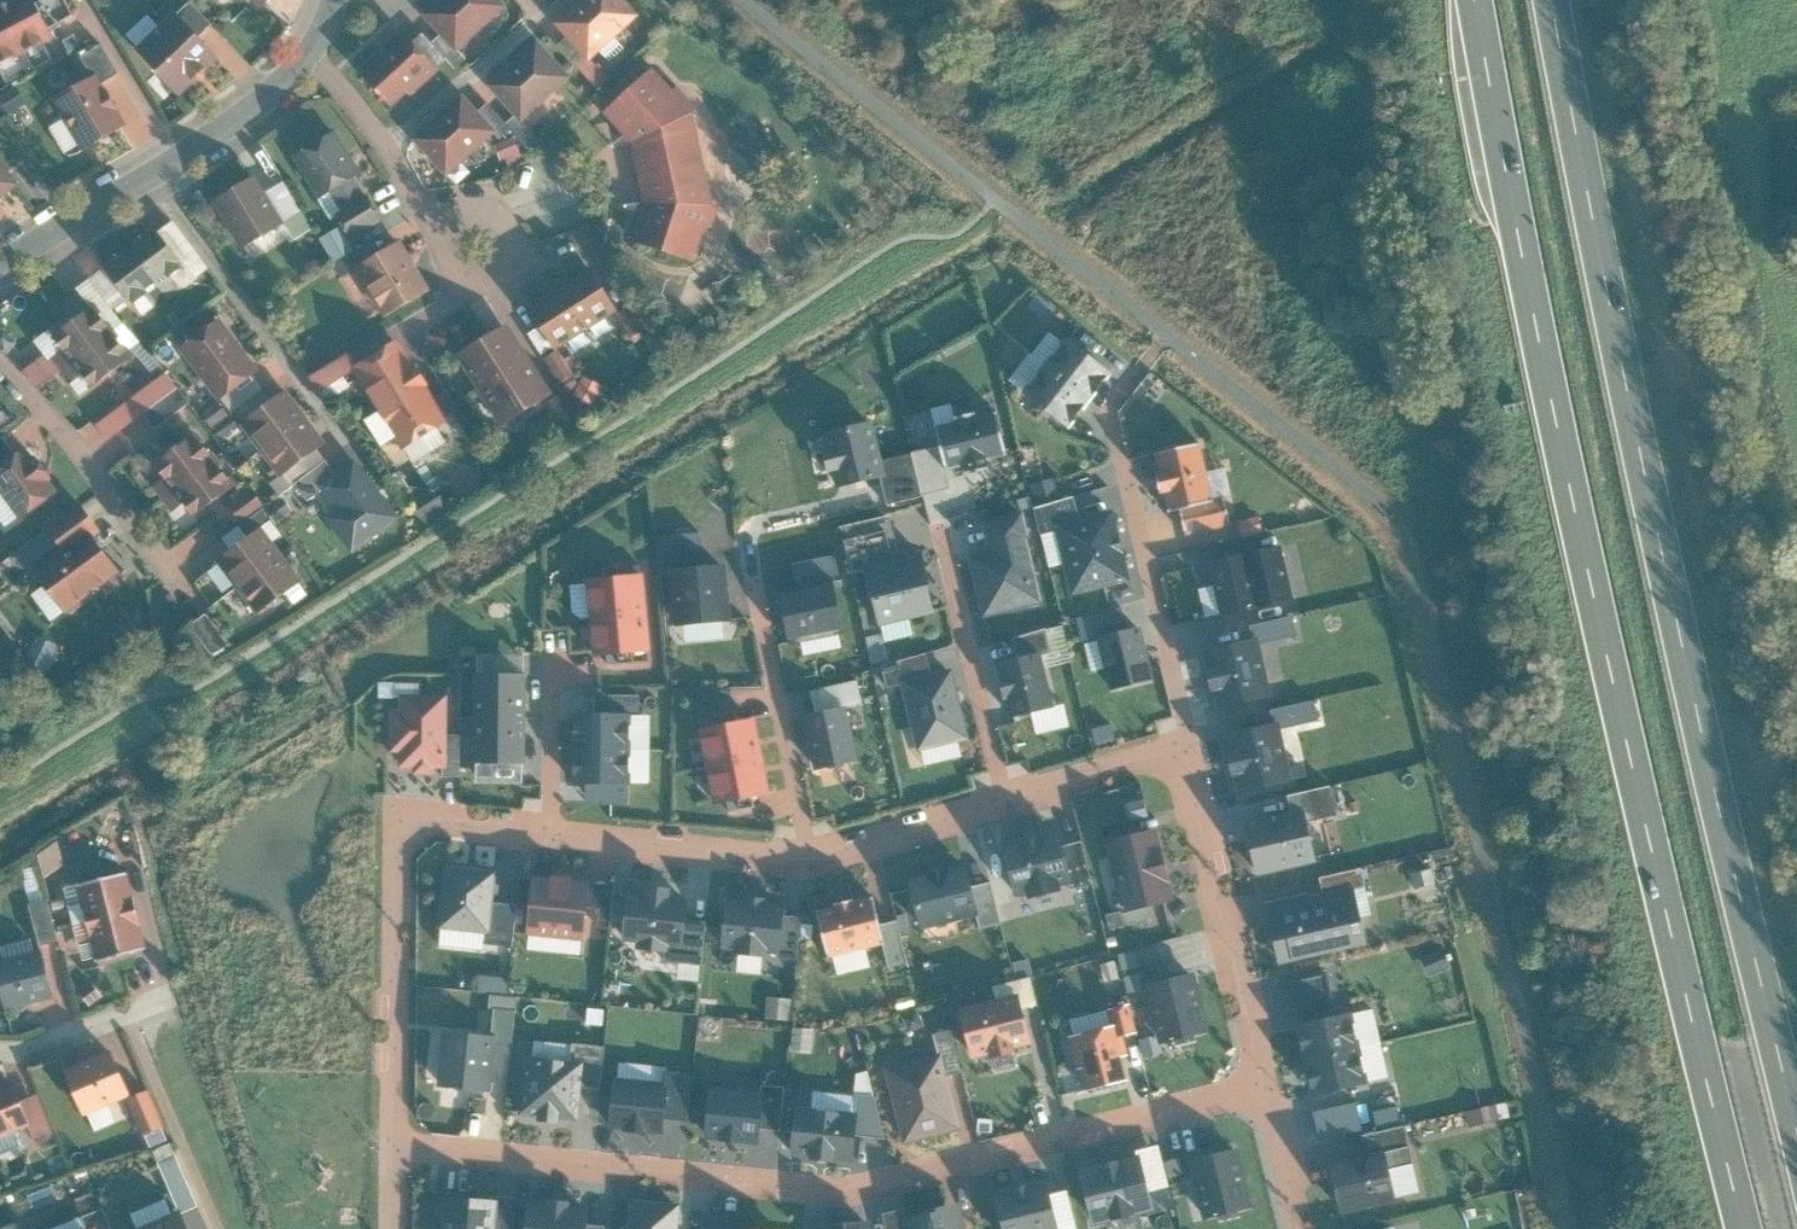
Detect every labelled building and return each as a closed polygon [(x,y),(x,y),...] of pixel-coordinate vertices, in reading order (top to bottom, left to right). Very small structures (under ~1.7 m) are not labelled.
[(4,5),(28,51),(62,32),(58,24),(45,0),(14,0),(4,5)] [(58,24),(75,15),(66,0),(45,0),(58,24)] [(181,14),(202,37),(217,22),(196,0),(181,14)] [(458,51),(509,5),(505,0),(435,0),(423,11),(458,51)] [(593,58),(642,12),(631,0),(579,0),(558,20),(593,58)] [(4,5),(0,7),(0,65),(28,51),(4,5)] [(181,14),(142,49),(184,95),(223,60),(202,37),(181,14)] [(361,68),(393,104),(437,66),(406,30),(361,68)] [(516,114),(523,121),(574,76),(540,38),(489,82),(516,114)] [(97,75),(103,85),(121,74),(105,45),(86,56),(97,75)] [(656,68),(605,114),(637,146),(648,205),(636,243),(699,263),(720,212),(696,111),(702,108),(682,87),(678,91),(656,68)] [(97,75),(56,99),(86,151),(127,127),(103,85),(97,75)] [(19,85),(2,95),(12,112),(29,103),(19,85)] [(480,109),(465,92),(414,138),(448,176),(500,130),(480,109)] [(488,102),(480,109),(500,130),(505,135),(513,128),(507,122),(488,102)] [(516,114),(507,122),(513,128),(532,147),(541,140),(523,121),(516,114)] [(364,171),(337,129),(293,157),(320,199),(330,193),(355,176),(364,171)] [(26,185),(0,153),(0,204),(26,185)] [(286,223),(255,175),(214,201),(245,249),(286,223)] [(384,220),(355,176),(330,193),(340,209),(335,213),(352,240),(384,220)] [(159,220),(132,239),(173,297),(186,287),(179,278),(193,269),(159,220)] [(132,239),(104,258),(137,307),(152,297),(159,306),(173,297),(132,239)] [(342,276),(355,268),(382,252),(375,240),(335,264),(342,276)] [(431,288),(402,240),(382,252),(355,268),(384,316),(431,288)] [(780,276),(763,264),(754,277),(770,289),(780,276)] [(593,268),(562,288),(590,331),(621,311),(593,268)] [(558,352),(590,331),(562,288),(530,308),(558,352)] [(630,306),(621,311),(635,334),(643,329),(630,306)] [(90,309),(43,343),(62,369),(109,335),(90,309)] [(246,345),(226,319),(186,350),(206,376),(246,345)] [(457,353),(482,392),(533,360),(508,320),(457,353)] [(128,359),(109,335),(62,369),(80,391),(128,359)] [(166,359),(183,347),(174,335),(157,347),(166,359)] [(447,338),(430,335),(427,350),(444,353),(447,338)] [(404,448),(450,419),(399,338),(359,363),(352,352),(313,376),(323,392),(355,372),(404,448)] [(1112,373),(1070,340),(1049,366),(1090,400),(1112,373)] [(266,371),(246,345),(206,376),(226,402),(266,371)] [(573,375),(558,352),(549,358),(564,381),(573,375)] [(533,360),(482,392),(504,427),(555,394),(533,360)] [(1090,400),(1049,366),(1027,393),(1069,426),(1090,400)] [(112,439),(149,413),(182,389),(171,374),(101,425),(112,439)] [(605,387),(587,377),(577,395),(595,405),(605,387)] [(182,389),(149,413),(159,428),(193,403),(182,389)] [(311,416),(291,391),(246,425),(266,451),(311,416)] [(582,417),(566,392),(551,401),(557,411),(550,415),(560,431),(582,417)] [(232,414),(225,404),(208,416),(215,426),(232,414)] [(1003,454),(995,415),(942,425),(946,446),(949,464),(967,460),(969,469),(989,465),(988,457),(1003,454)] [(330,442),(311,416),(266,451),(286,476),(330,442)] [(230,419),(217,429),(224,439),(237,429),(230,419)] [(873,421),(826,430),(837,483),(884,474),(881,459),(873,421)] [(22,455),(7,437),(0,442),(0,471),(22,455)] [(157,487),(167,500),(222,463),(201,437),(162,465),(172,477),(157,487)] [(915,452),(924,494),(954,488),(949,464),(946,446),(915,452)] [(1199,446),(1159,453),(1169,508),(1184,505),(1189,532),(1228,524),(1224,501),(1210,504),(1199,446)] [(32,448),(22,455),(0,471),(0,484),(25,518),(62,491),(32,448)] [(924,494),(915,452),(881,459),(884,474),(890,501),(924,494)] [(408,518),(362,459),(342,474),(326,487),(345,512),(332,520),(360,553),(408,518)] [(311,498),(326,487),(342,474),(331,461),(301,485),(311,498)] [(222,463),(167,500),(176,512),(191,502),(200,516),(241,487),(222,463)] [(234,506),(246,521),(269,505),(253,483),(236,495),(240,501),(234,506)] [(1061,529),(1060,524),(1083,519),(1078,497),(1036,507),(1042,533),(1061,529)] [(286,498),(271,509),(281,523),(297,512),(286,498)] [(53,529),(70,551),(96,532),(101,529),(84,507),(53,529)] [(974,554),(987,616),(1045,605),(1031,538),(1033,538),(1027,510),(985,519),(992,550),(974,554)] [(244,527),(255,541),(270,530),(278,525),(268,511),(244,527)] [(1076,592),(1132,578),(1116,511),(1083,519),(1060,524),(1061,529),(1076,592)] [(853,567),(867,564),(881,622),(935,609),(921,552),(899,557),(889,518),(844,529),(853,567)] [(224,562),(242,588),(289,556),(270,530),(255,541),(224,562)] [(69,611),(124,572),(96,532),(70,551),(41,572),(69,611)] [(659,574),(676,572),(680,621),(730,617),(726,566),(700,567),(698,534),(656,537),(659,574)] [(1291,600),(1279,546),(1242,555),(1254,608),(1291,600)] [(798,585),(782,588),(792,638),(850,626),(835,554),(793,563),(798,585)] [(1254,608),(1242,555),(1205,563),(1217,617),(1254,608)] [(289,556),(242,588),(261,614),(307,582),(289,556)] [(643,575),(590,580),(594,618),(646,613),(643,575)] [(646,613),(594,618),(598,656),(650,651),(646,613)] [(232,644),(212,615),(196,626),(216,655),(232,644)] [(1253,639),(1207,650),(1219,707),(1271,695),(1259,645),(1296,637),(1292,617),(1250,626),(1253,639)] [(1140,628),(1102,637),(1113,686),(1151,677),(1140,628)] [(1051,705),(1040,655),(1053,652),(1048,629),(1010,637),(1015,661),(1002,663),(1013,713),(1051,705)] [(39,638),(27,661),(50,672),(61,649),(39,638)] [(479,674),(526,674),(526,654),(479,653),(479,674)] [(907,682),(934,676),(929,653),(885,666),(890,686),(907,682)] [(934,676),(907,682),(922,747),(967,737),(952,672),(934,676)] [(479,674),(478,674),(478,718),(528,719),(528,674),(526,674),(479,674)] [(816,716),(806,718),(817,768),(856,760),(845,707),(863,703),(858,681),(810,692),(816,716)] [(447,693),(400,692),(400,766),(446,766),(447,693)] [(642,695),(597,695),(597,716),(580,715),(579,781),(589,781),(589,803),(630,803),(630,714),(641,714),(642,695)] [(1274,724),(1228,735),(1241,792),(1292,780),(1281,730),(1318,722),(1314,702),(1271,711),(1274,724)] [(528,719),(478,718),(477,763),(524,763),(528,763),(528,719)] [(758,720),(702,731),(709,767),(765,757),(758,720)] [(765,757),(709,767),(715,804),(772,794),(765,757)] [(524,783),(524,763),(477,763),(477,783),(524,783)] [(1304,813),(1306,822),(1337,815),(1331,787),(1285,796),(1290,816),(1304,813)] [(1256,870),(1313,857),(1306,822),(1304,813),(1290,816),(1246,826),(1256,870)] [(1159,829),(1110,840),(1126,911),(1108,915),(1111,926),(1141,920),(1138,907),(1174,899),(1159,829)] [(1058,835),(1008,847),(1019,894),(1091,877),(1083,842),(1061,848),(1058,835)] [(966,868),(914,881),(926,927),(978,914),(981,926),(1000,921),(990,882),(970,887),(966,868)] [(1431,868),(1413,872),(1416,887),(1434,883),(1431,868)] [(449,870),(444,926),(487,930),(486,942),(513,944),(517,904),(491,902),(494,874),(449,870)] [(586,878),(534,875),(530,936),(585,939),(587,912),(614,914),(616,885),(586,884),(586,878)] [(92,927),(140,916),(130,876),(81,888),(92,927)] [(650,894),(630,893),(627,939),(640,939),(640,948),(669,950),(668,962),(702,964),(705,923),(683,922),(685,899),(671,898),(671,889),(650,888),(650,894)] [(1296,913),(1275,918),(1284,958),(1350,943),(1345,922),(1360,919),(1353,889),(1294,902),(1296,913)] [(874,899),(823,911),(834,954),(883,942),(890,968),(910,963),(899,920),(880,924),(874,899)] [(62,943),(51,901),(34,905),(45,948),(62,943)] [(758,904),(725,903),(724,940),(737,940),(736,955),(764,956),(765,951),(795,952),(796,913),(758,912),(758,904)] [(101,965),(149,954),(140,916),(92,927),(101,965)] [(81,946),(77,934),(64,937),(68,950),(81,946)] [(34,938),(1,942),(3,953),(35,949),(34,938)] [(52,995),(42,955),(0,967),(0,979),(8,1007),(52,995)] [(508,991),(509,979),(482,975),(480,987),(508,991)] [(1192,976),(1146,987),(1160,1043),(1206,1031),(1192,976)] [(1027,1041),(1015,995),(962,1009),(974,1054),(1027,1041)] [(790,998),(769,997),(768,1017),(790,1018),(790,998)] [(1113,1026),(1070,1036),(1077,1067),(1084,1066),(1089,1087),(1127,1078),(1122,1056),(1127,1055),(1123,1036),(1136,1033),(1129,1004),(1109,1008),(1113,1026)] [(914,1009),(904,1016),(914,1030),(924,1023),(914,1009)] [(494,1037),(446,1034),(442,1086),(490,1089),(493,1049),(507,1049),(510,1011),(496,1010),(494,1037)] [(1354,1013),(1302,1025),(1319,1097),(1371,1085),(1354,1013)] [(943,1057),(890,1069),(905,1136),(954,1124),(943,1076),(961,1072),(952,1032),(938,1035),(943,1057)] [(573,1065),(532,1063),(530,1115),(579,1118),(581,1082),(601,1083),(603,1046),(574,1044),(573,1065)] [(130,1093),(113,1054),(70,1073),(87,1112),(130,1093)] [(668,1082),(618,1077),(612,1123),(663,1128),(668,1082)] [(30,1122),(16,1083),(0,1089),(0,1133),(30,1122)] [(763,1093),(714,1089),(710,1136),(760,1140),(761,1127),(782,1128),(785,1087),(764,1085),(763,1093)] [(165,1125),(150,1088),(131,1096),(146,1133),(165,1125)] [(857,1110),(799,1107),(796,1154),(857,1157),(858,1136),(888,1137),(875,1093),(858,1092),(857,1110)] [(1357,1102),(1315,1110),(1321,1138),(1363,1130),(1357,1102)] [(1497,1105),(1465,1112),(1468,1125),(1500,1118),(1497,1105)] [(1398,1106),(1375,1109),(1377,1124),(1400,1121),(1398,1106)] [(1370,1157),(1335,1165),(1345,1209),(1397,1197),(1386,1153),(1408,1147),(1404,1127),(1365,1136),(1370,1157)] [(50,1144),(27,1152),(35,1176),(58,1169),(50,1144)] [(199,1206),(173,1144),(156,1152),(182,1213),(199,1206)] [(1239,1147),(1192,1158),(1207,1221),(1254,1210),(1239,1147)] [(1081,1166),(1095,1224),(1154,1211),(1149,1192),(1168,1188),(1159,1149),(1081,1166)] [(998,1200),(1005,1228),(1061,1228),(1051,1187),(1036,1191),(1034,1185),(1011,1190),(1013,1196),(998,1200)] [(444,1190),(442,1228),(515,1228),(517,1194),(444,1190)] [(632,1199),(630,1226),(623,1225),(623,1228),(679,1228),(681,1202),(632,1199)] [(905,1215),(909,1228),(967,1228),(961,1201),(905,1215)] [(529,1228),(605,1228),(605,1223),(590,1222),(591,1207),(530,1204),(529,1228)] [(176,1215),(141,1228),(182,1228),(176,1215)] [(871,1220),(818,1223),(819,1228),(871,1228),(871,1220)]
